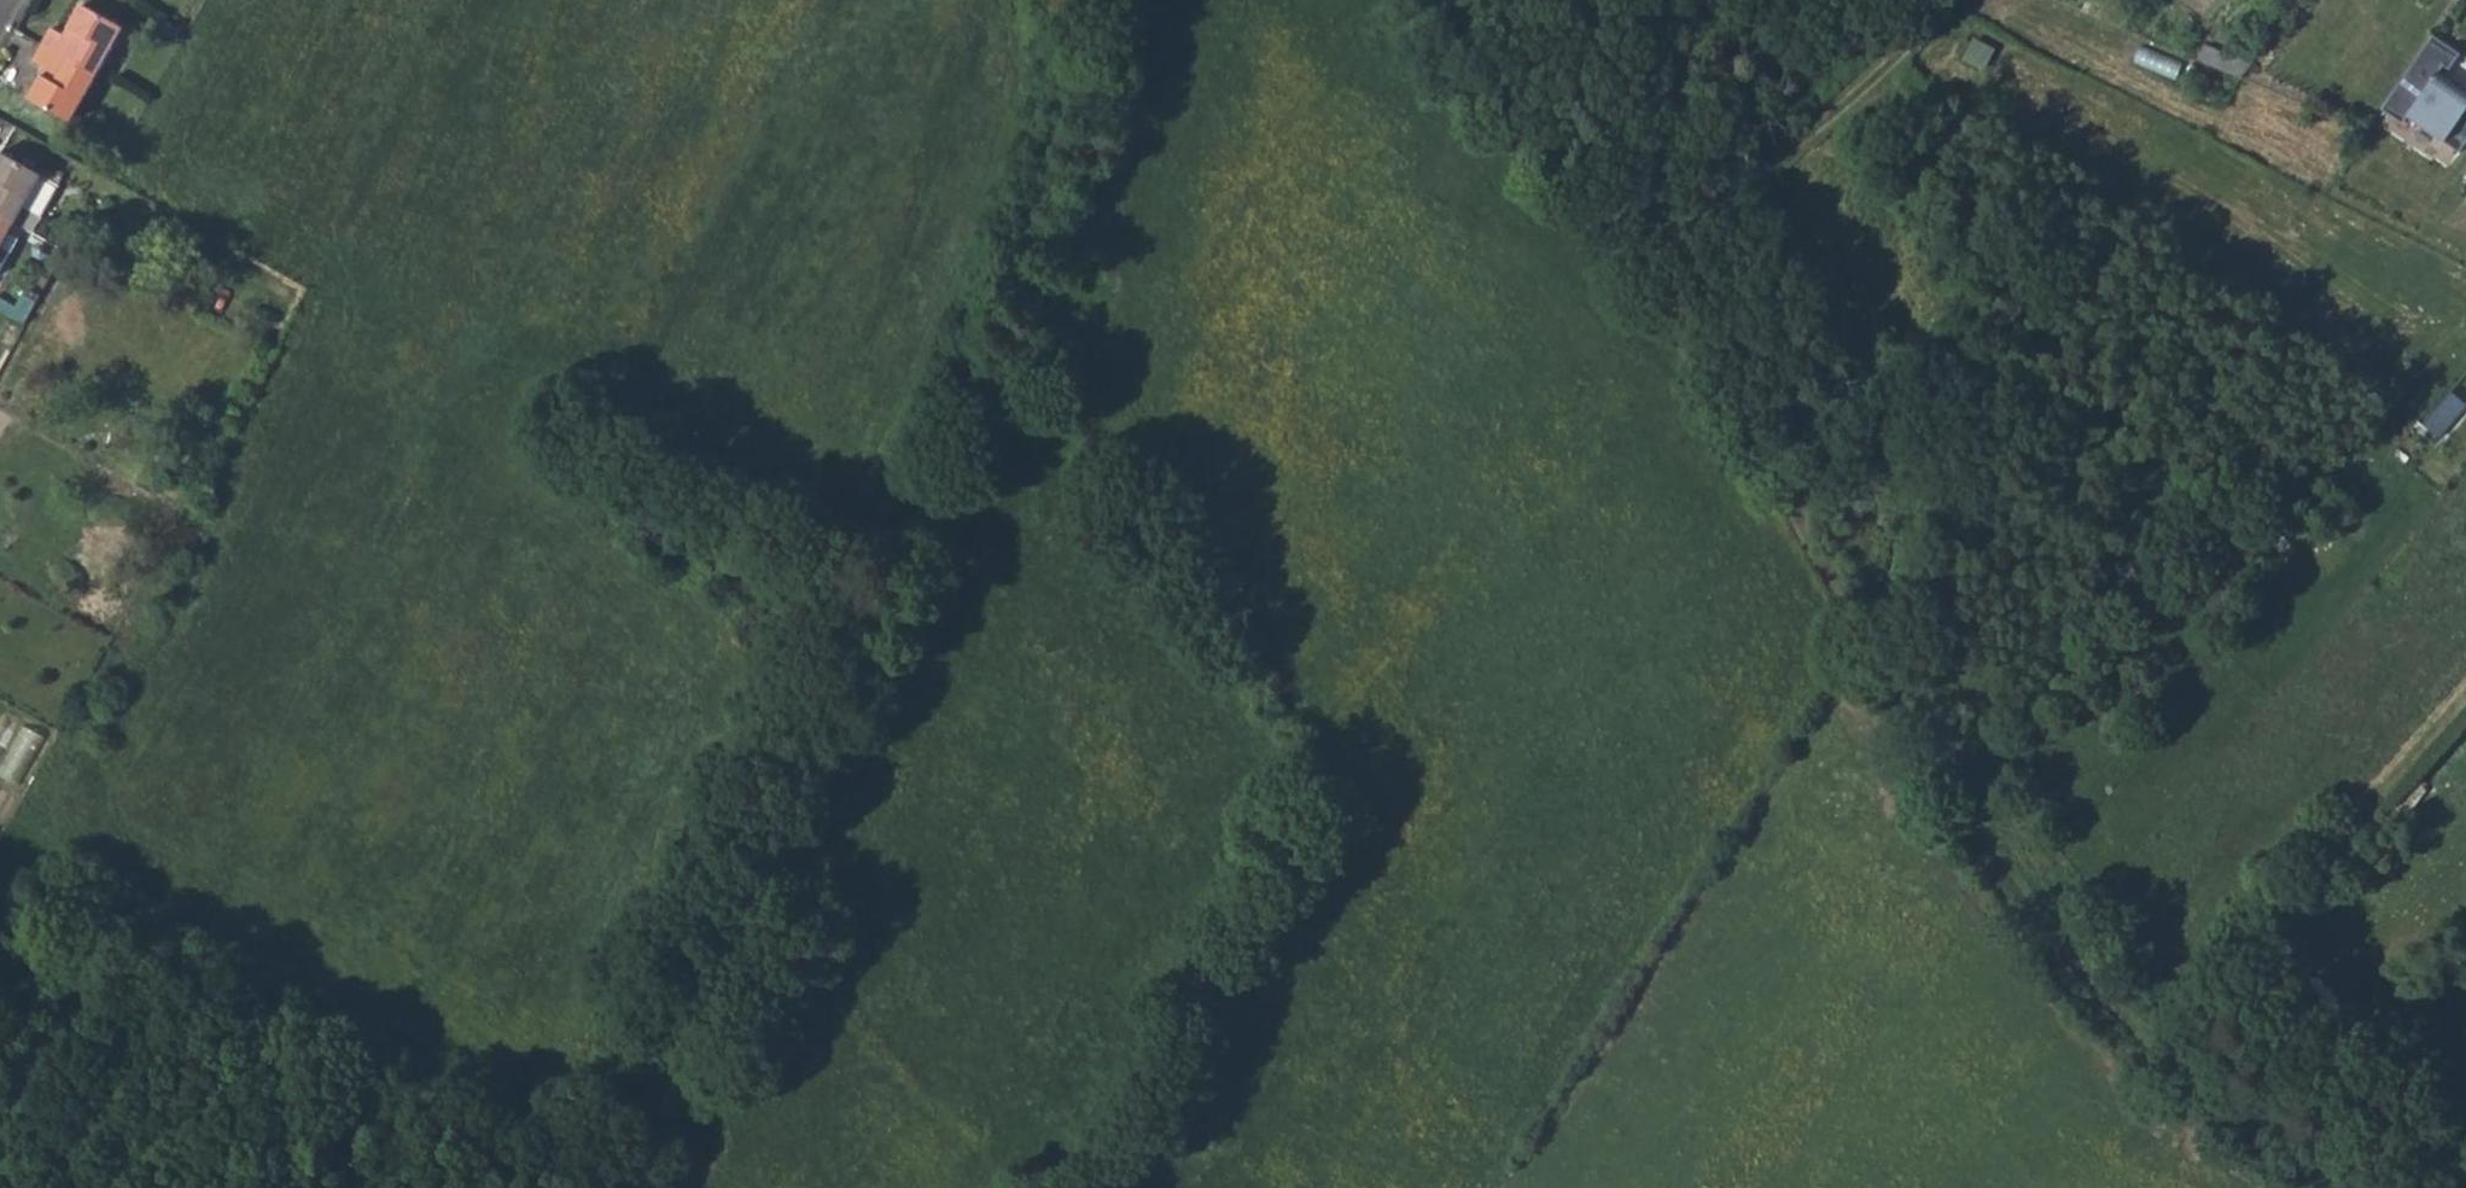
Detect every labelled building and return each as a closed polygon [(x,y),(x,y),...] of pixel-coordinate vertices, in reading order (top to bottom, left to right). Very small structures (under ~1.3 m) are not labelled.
[(40,32),(101,65),(125,20),(89,0),(78,0),(67,20),(50,12),(40,32)] [(2383,107),(2407,123),(2413,113),(2462,146),(2465,139),(2465,89),(2439,71),(2445,62),(2453,67),(2465,51),(2434,31),(2383,107)] [(75,112),(101,65),(40,32),(32,46),(49,55),(30,89),(75,112)] [(2240,83),(2250,69),(2204,50),(2198,66),(2240,83)] [(17,218),(43,170),(1,145),(0,147),(0,209),(17,218)] [(17,218),(0,209),(0,250),(17,218)] [(0,285),(0,305),(28,318),(38,297),(2,280),(0,285)] [(2465,409),(2465,399),(2455,389),(2424,421),(2440,436),(2465,409)]
